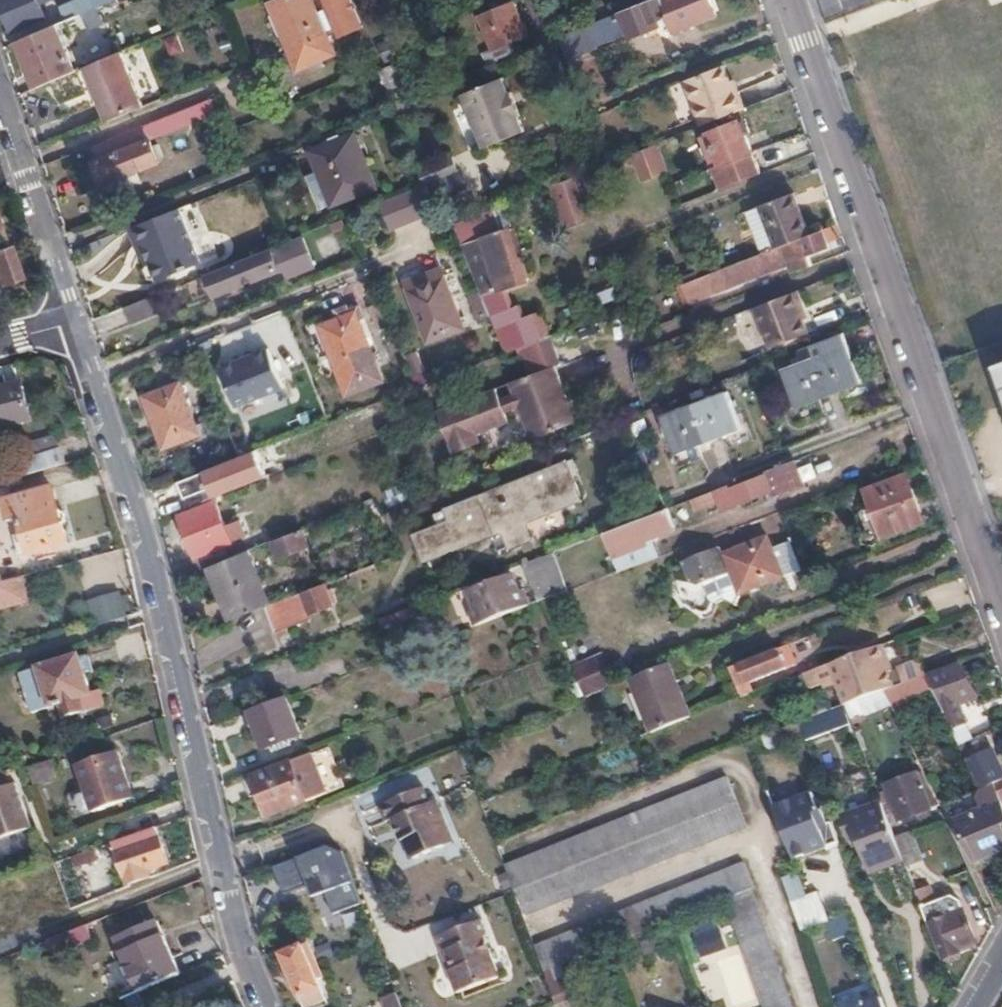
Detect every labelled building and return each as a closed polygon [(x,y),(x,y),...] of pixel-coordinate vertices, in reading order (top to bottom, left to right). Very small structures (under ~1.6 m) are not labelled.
[(14,33),(51,17),(44,0),(1,0),(14,33)] [(99,7),(96,0),(79,0),(66,6),(72,19),(99,7)] [(297,65),(333,51),(311,0),(272,0),(269,1),(274,13),(270,14),(280,35),(283,33),(297,65)] [(685,0),(644,0),(630,6),(638,26),(641,33),(656,26),(654,20),(688,6),(685,0)] [(490,48),(506,42),(522,35),(509,3),(477,16),(490,48)] [(625,31),(638,26),(630,6),(616,11),(625,31)] [(590,46),(625,31),(616,11),(598,19),(582,25),(590,46)] [(18,42),(39,87),(77,71),(56,26),(18,42)] [(124,47),(117,30),(102,37),(109,54),(124,47)] [(174,33),(162,40),(173,58),(185,51),(174,33)] [(485,64),(511,54),(506,42),(490,48),(479,52),(485,64)] [(333,51),(297,65),(298,69),(334,52),(333,51)] [(86,67),(107,121),(143,107),(122,52),(86,67)] [(700,125),(745,107),(739,92),(734,94),(729,80),(723,65),(683,81),(700,125)] [(507,98),(497,76),(460,91),(483,146),(522,131),(515,115),(519,113),(510,97),(507,98)] [(734,94),(739,92),(734,79),(729,80),(734,94)] [(212,99),(92,147),(98,160),(95,161),(104,184),(158,164),(149,141),(218,113),(212,99)] [(721,188),(760,173),(738,121),(701,137),(704,146),(713,167),(721,188)] [(374,187),(353,133),(309,150),(317,171),(306,176),(319,209),(374,187)] [(632,152),(641,177),(667,167),(657,142),(632,152)] [(700,148),(708,169),(713,167),(704,146),(700,148)] [(424,186),(457,172),(451,158),(418,171),(424,186)] [(551,186),(566,229),(593,220),(578,177),(551,186)] [(380,200),(387,229),(420,222),(413,193),(380,200)] [(801,238),(808,236),(791,193),(760,205),(746,211),(763,253),(801,238)] [(200,263),(179,207),(137,224),(147,254),(151,262),(145,268),(149,277),(157,278),(158,280),(200,263)] [(468,220),(454,225),(460,243),(474,238),(468,220)] [(137,224),(129,227),(141,256),(147,254),(137,224)] [(452,224),(423,236),(429,249),(458,238),(452,224)] [(829,249),(822,230),(808,236),(801,238),(808,256),(829,249)] [(490,270),(497,289),(524,278),(515,257),(507,260),(496,231),(461,246),(473,276),(490,270)] [(208,275),(216,296),(281,269),(276,258),(281,256),(289,276),(315,266),(303,236),(208,275)] [(6,248),(0,251),(0,287),(17,282),(6,248)] [(740,265),(739,263),(690,282),(696,298),(790,262),(785,248),(740,265)] [(462,328),(438,269),(419,276),(422,284),(405,291),(426,342),(462,328)] [(484,303),(500,297),(497,289),(490,270),(473,276),(484,303)] [(802,307),(795,288),(754,304),(769,344),(806,330),(798,308),(802,307)] [(153,295),(126,306),(133,323),(160,312),(153,295)] [(391,324),(382,300),(368,306),(378,329),(391,324)] [(336,319),(320,326),(340,375),(373,362),(358,323),(363,321),(359,309),(346,313),(344,305),(332,309),(336,319)] [(529,345),(544,338),(534,311),(493,327),(504,354),(517,349),(529,345)] [(814,356),(827,391),(859,379),(842,333),(810,345),(814,356)] [(517,349),(527,376),(540,371),(556,365),(562,363),(552,336),(544,338),(529,345),(517,349)] [(287,398),(266,348),(233,362),(253,412),(287,398)] [(794,404),(827,391),(814,356),(781,368),(794,404)] [(567,392),(556,365),(540,371),(527,376),(479,395),(439,410),(455,453),(481,443),(476,432),(509,421),(506,413),(522,408),(535,438),(571,424),(559,395),(567,392)] [(26,382),(0,389),(0,430),(36,420),(26,382)] [(194,440),(176,387),(141,398),(159,450),(194,440)] [(693,402),(706,437),(737,426),(724,390),(693,402)] [(578,421),(567,392),(559,395),(571,424),(578,421)] [(673,450),(706,437),(693,402),(660,415),(673,450)] [(272,443),(278,453),(309,440),(305,431),(272,443)] [(272,443),(247,453),(248,455),(180,482),(186,499),(255,473),(254,469),(280,458),(278,453),(272,443)] [(34,473),(65,464),(62,452),(31,461),(34,473)] [(800,476),(793,459),(765,470),(767,472),(730,486),(729,483),(715,488),(720,502),(733,497),(736,502),(800,476)] [(576,496),(567,470),(443,512),(447,525),(416,535),(421,550),(499,524),(506,544),(530,536),(523,515),(576,496)] [(922,522),(905,474),(863,489),(880,537),(922,522)] [(67,546),(52,490),(4,503),(9,524),(20,521),(29,556),(67,546)] [(230,545),(215,505),(181,517),(197,558),(230,545)] [(667,507),(605,531),(614,555),(644,544),(641,537),(672,524),(667,507)] [(244,539),(250,552),(272,543),(266,529),(244,539)] [(309,549),(303,533),(274,545),(280,561),(309,549)] [(737,596),(782,577),(770,548),(765,537),(721,555),(737,596)] [(770,548),(782,577),(800,569),(787,541),(770,548)] [(12,581),(1,543),(0,544),(0,584),(12,581)] [(210,568),(229,619),(265,604),(272,602),(250,552),(210,568)] [(540,603),(568,592),(552,552),(525,562),(540,603)] [(477,627),(531,606),(526,593),(519,595),(512,572),(469,588),(476,604),(479,613),(472,616),(477,627)] [(332,601),(324,580),(272,602),(265,604),(277,630),(313,616),(311,609),(332,601)] [(101,626),(131,617),(125,596),(95,604),(101,626)] [(479,613),(476,604),(469,607),(472,616),(479,613)] [(409,607),(374,621),(377,631),(413,617),(409,607)] [(889,659),(883,644),(831,664),(845,706),(873,694),(884,690),(893,686),(887,670),(884,661),(889,659)] [(796,665),(788,647),(731,670),(742,698),(752,694),(749,686),(796,665)] [(603,654),(575,661),(583,693),(611,686),(603,654)] [(95,696),(83,656),(24,674),(37,714),(65,705),(69,717),(92,711),(88,698),(95,696)] [(893,667),(889,659),(884,661),(887,670),(893,667)] [(957,700),(973,694),(953,662),(925,673),(933,688),(948,719),(962,714),(957,700)] [(691,718),(670,663),(630,679),(652,734),(691,718)] [(933,688),(925,673),(893,686),(884,690),(890,704),(933,688)] [(890,704),(884,690),(873,694),(880,707),(890,704)] [(286,701),(250,715),(265,753),(300,738),(286,701)] [(1001,777),(1001,770),(991,748),(966,756),(980,785),(994,780),(1001,777)] [(120,754),(107,758),(109,765),(122,761),(120,754)] [(69,771),(65,758),(38,767),(41,780),(69,771)] [(109,765),(107,758),(79,768),(86,793),(79,795),(77,799),(81,809),(85,812),(92,810),(94,813),(136,799),(122,761),(109,765)] [(917,767),(932,803),(938,800),(947,796),(932,761),(917,767)] [(307,803),(291,765),(254,780),(270,819),(307,803)] [(917,767),(916,766),(880,778),(895,818),(932,803),(917,767)] [(11,770),(0,774),(0,840),(34,828),(20,783),(15,785),(11,770)] [(727,776),(505,865),(524,914),(747,825),(727,776)] [(428,793),(422,781),(380,799),(385,812),(389,810),(408,852),(451,834),(433,791),(428,793)] [(786,793),(771,797),(777,813),(792,807),(786,793)] [(895,837),(881,800),(842,813),(851,836),(857,833),(871,872),(903,860),(895,837)] [(1001,850),(1001,802),(949,824),(967,865),(1001,850)] [(820,809),(781,823),(794,857),(837,841),(830,821),(825,822),(820,809)] [(170,864),(159,829),(148,833),(116,843),(131,886),(151,878),(149,872),(170,864)] [(926,869),(912,832),(895,837),(903,860),(909,875),(926,869)] [(341,841),(273,864),(286,900),(326,886),(343,934),(370,924),(341,841)] [(96,847),(72,855),(77,872),(102,864),(96,847)] [(744,862),(533,946),(545,970),(725,897),(754,886),(744,862)] [(829,922),(819,891),(806,895),(799,871),(783,876),(800,931),(829,922)] [(62,880),(68,900),(83,896),(78,876),(62,880)] [(764,1006),(792,1006),(751,894),(727,902),(764,1006)] [(976,939),(959,897),(942,903),(947,916),(931,922),(943,956),(946,956),(947,958),(951,958),(957,956),(957,953),(960,950),(958,946),(976,939)] [(86,926),(107,918),(102,904),(72,915),(78,929),(86,926)] [(825,924),(833,940),(855,929),(847,913),(825,924)] [(147,925),(153,941),(165,936),(159,920),(147,925)] [(693,933),(703,958),(727,948),(717,923),(693,933)] [(487,938),(480,924),(436,944),(459,998),(501,980),(483,940),(487,938)] [(152,988),(180,976),(165,936),(153,941),(147,925),(117,937),(131,972),(144,967),(152,988)] [(73,948),(91,940),(86,926),(78,929),(45,942),(49,952),(71,943),(73,948)] [(324,998),(304,948),(284,955),(305,1006),(324,998)] [(567,996),(557,969),(546,973),(555,1000),(567,996)] [(395,992),(381,997),(384,1006),(401,1006),(395,992)] [(881,996),(853,1006),(885,1006),(881,996)]
